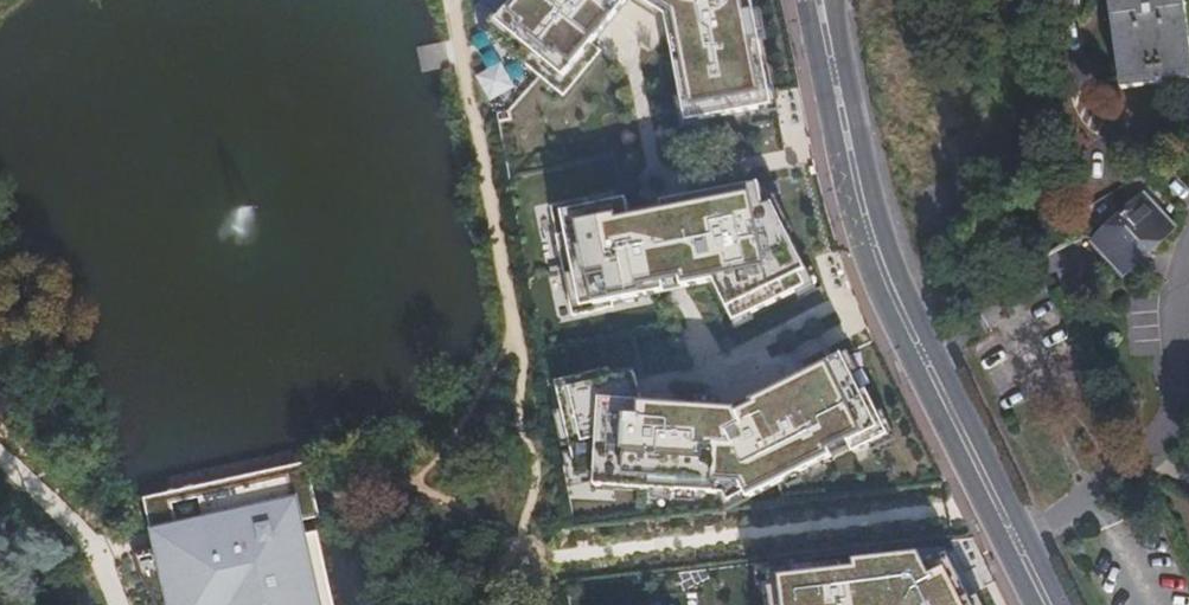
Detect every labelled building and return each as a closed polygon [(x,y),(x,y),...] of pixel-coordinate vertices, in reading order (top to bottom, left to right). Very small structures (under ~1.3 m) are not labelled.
[(483,33),(558,95),(595,52),(586,45),(623,0),(511,0),(483,33)] [(661,17),(680,123),(766,107),(746,0),(634,0),(661,17)] [(1121,89),(1188,80),(1188,39),(1184,0),(1109,0),(1121,89)] [(728,308),(735,321),(790,292),(793,298),(809,289),(755,185),(658,206),(660,214),(627,221),(625,213),(623,203),(584,212),(582,204),(557,209),(560,223),(550,225),(568,319),(609,311),(607,305),(659,294),(657,285),(675,281),(677,290),(709,283),(723,311),(728,308)] [(1122,275),(1173,224),(1140,191),(1090,240),(1122,275)] [(625,213),(627,221),(660,214),(658,206),(625,213)] [(657,285),(659,294),(677,290),(675,281),(657,285)] [(772,393),(738,410),(736,407),(732,408),(664,404),(664,408),(649,407),(649,403),(639,402),(632,375),(609,380),(606,371),(553,383),(559,410),(565,409),(573,445),(568,446),(574,475),(593,470),(592,487),(722,495),(726,503),(743,495),(745,500),(848,447),(850,452),(885,434),(862,390),(857,393),(840,360),(817,372),(814,366),(770,389),(772,393)] [(156,516),(163,548),(139,554),(142,565),(150,584),(157,598),(162,604),(336,604),(319,534),(305,537),(301,520),(313,517),(305,482),(300,483),(299,476),(203,498),(210,526),(183,533),(178,511),(156,516)] [(948,551),(857,562),(857,568),(843,570),(842,563),(771,572),(773,585),(767,585),(769,604),(975,604),(948,551)]
